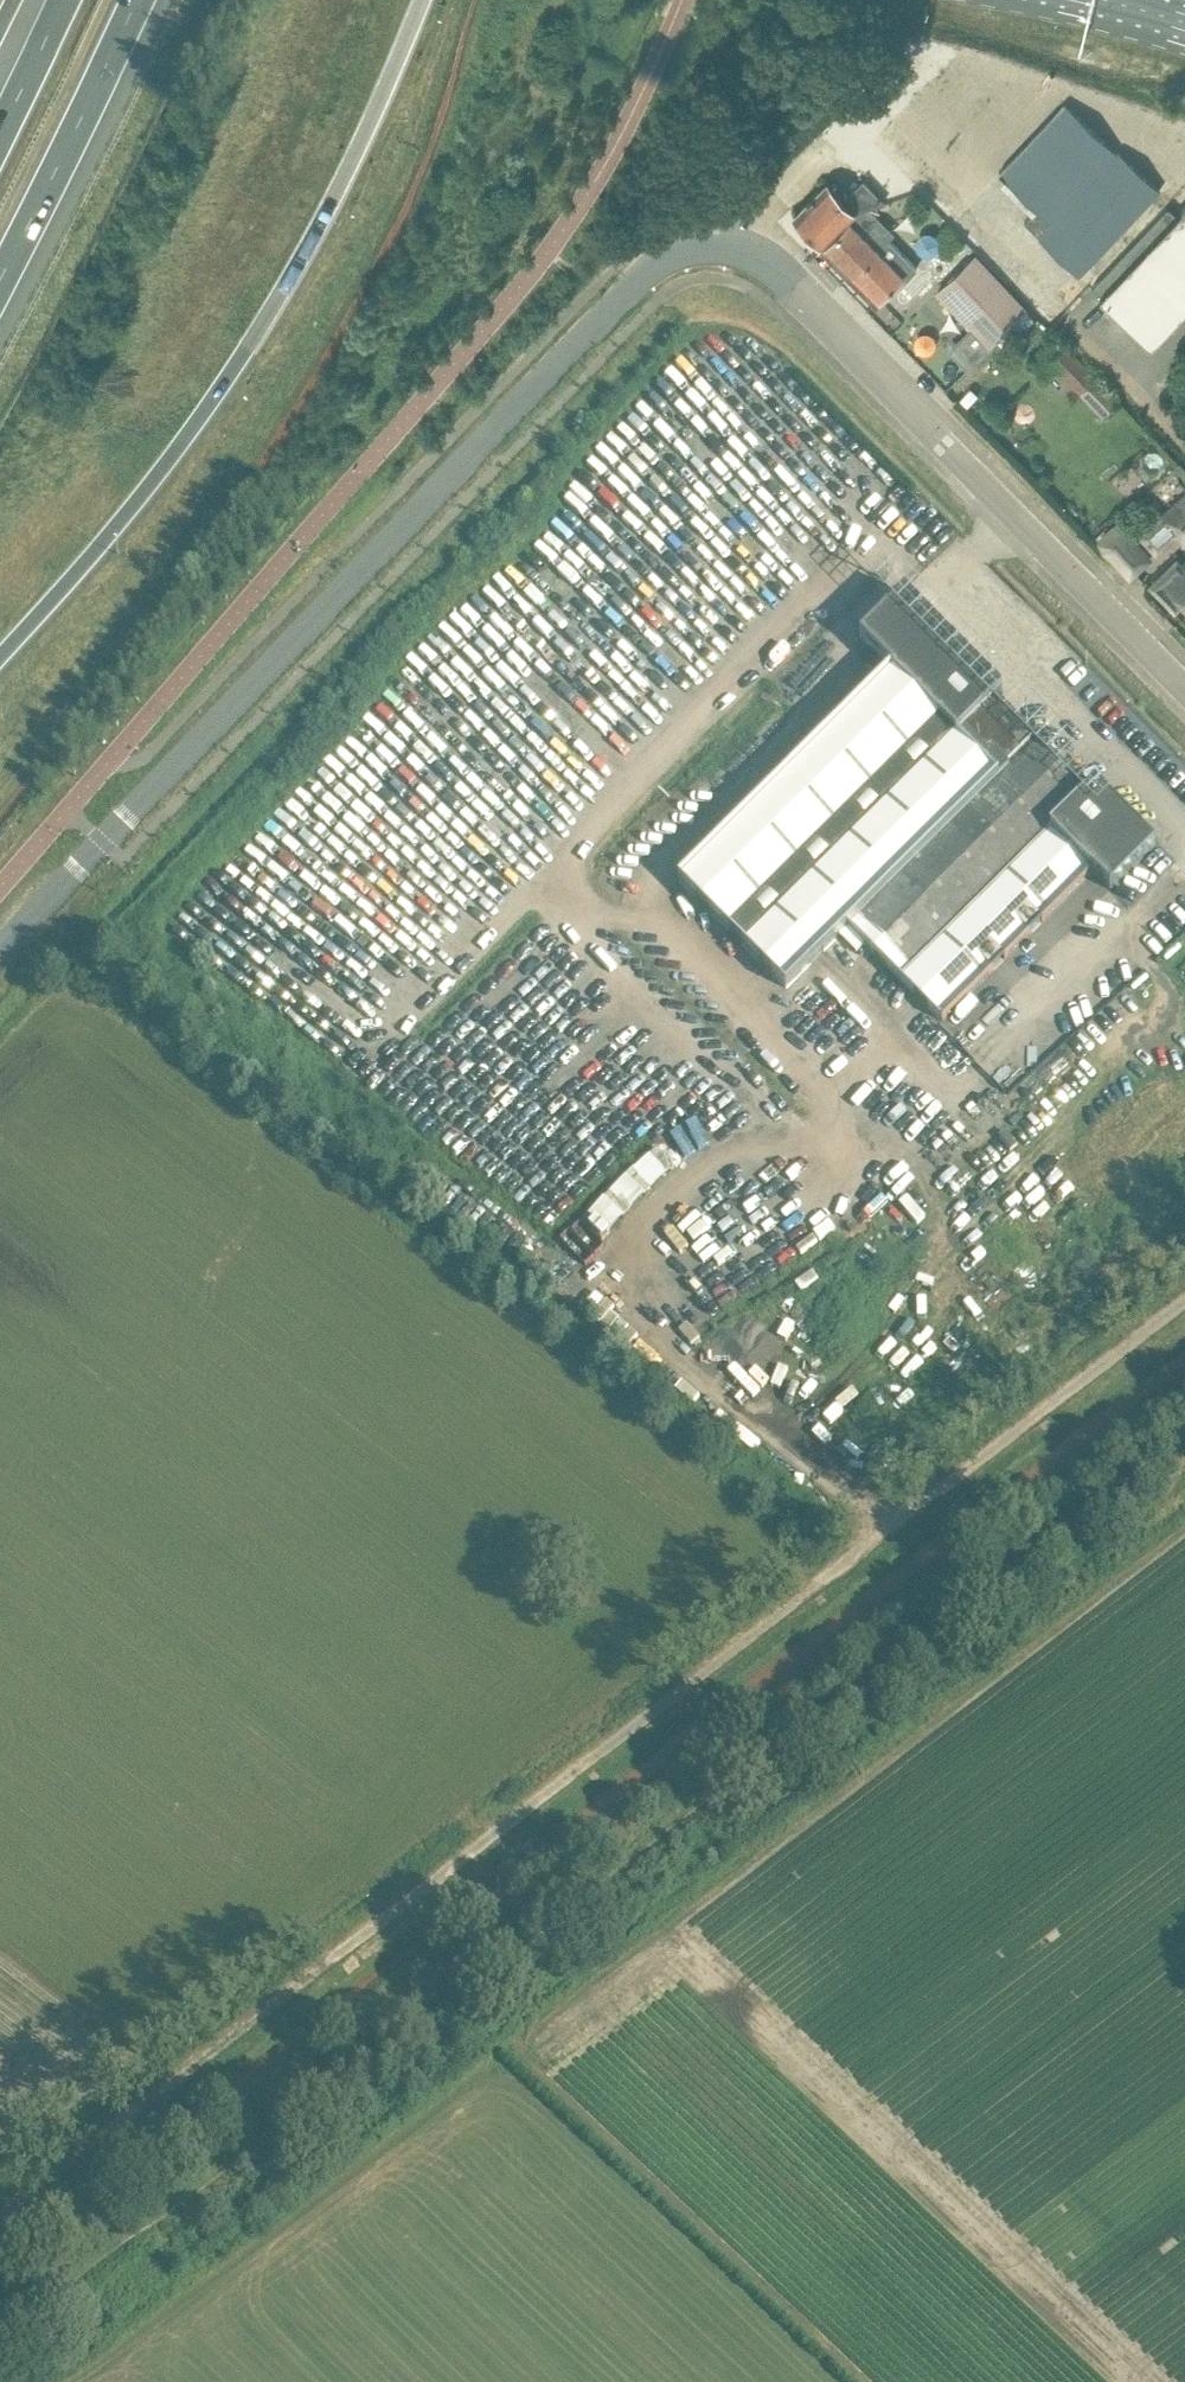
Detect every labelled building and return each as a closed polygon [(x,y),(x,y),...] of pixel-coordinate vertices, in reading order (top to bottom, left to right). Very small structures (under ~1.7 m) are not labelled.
[(1000,184),(1032,214),(1025,221),(1091,284),(1171,200),(1118,150),(1117,152),(1066,103),(1000,172),(1006,178),(1000,184)] [(841,226),(859,209),(860,208),(868,206),(884,200),(863,179),(843,199),(827,182),(795,214),(824,243),(841,226)] [(882,185),(884,195),(910,188),(908,179),(882,185)] [(876,214),(868,206),(860,208),(859,209),(841,226),(842,227),(825,244),(880,298),(901,277),(904,281),(917,268),(889,239),(877,250),(851,223),(876,214)] [(1090,287),(1099,295),(1098,296),(1152,348),(1184,311),(1184,207),(1177,215),(1168,207),(1090,287)] [(1027,307),(978,253),(939,290),(972,325),(948,348),(968,369),(993,345),(991,342),(1027,307)] [(1042,349),(1052,359),(1048,362),(1103,414),(1120,396),(1099,375),(1067,344),(1065,347),(1055,337),(1042,349)] [(1171,505),(1184,521),(1184,493),(1171,505)] [(1145,582),(1175,614),(1184,605),(1184,568),(1174,556),(1145,582)] [(891,668),(679,879),(787,987),(849,926),(943,1021),(1093,872),(1111,890),(1156,845),(1095,783),(1088,791),(995,698),(1003,690),(906,592),(860,637),(891,668)] [(580,1218),(600,1239),(676,1167),(657,1147),(580,1218)]
